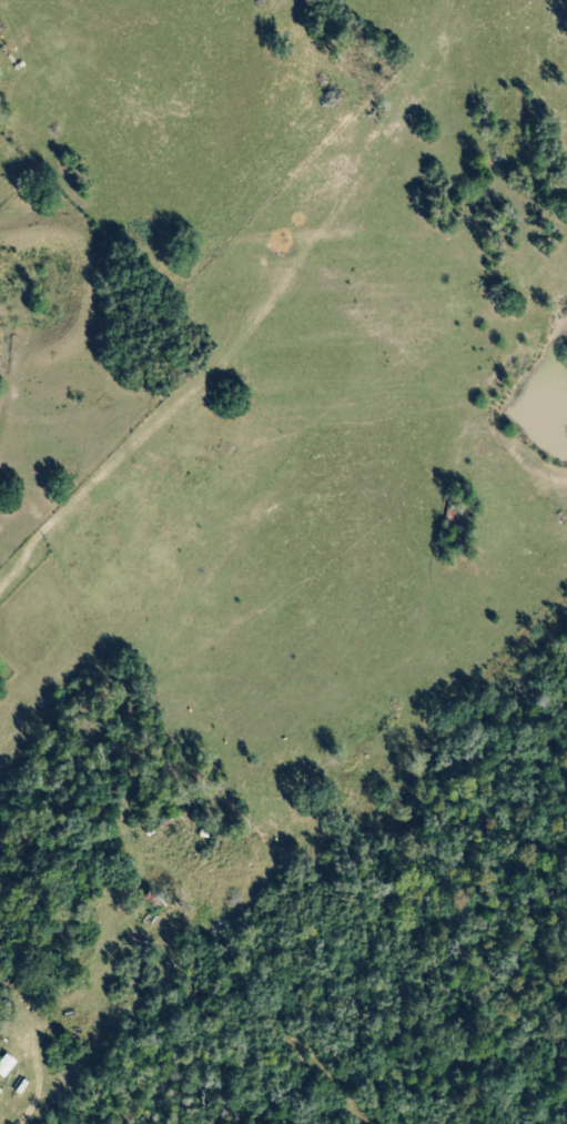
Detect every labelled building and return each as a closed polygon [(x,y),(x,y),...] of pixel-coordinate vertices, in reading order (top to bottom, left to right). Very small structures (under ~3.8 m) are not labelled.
[(19,1062),(7,1053),(0,1063),(0,1075),(6,1079),(19,1062)]
